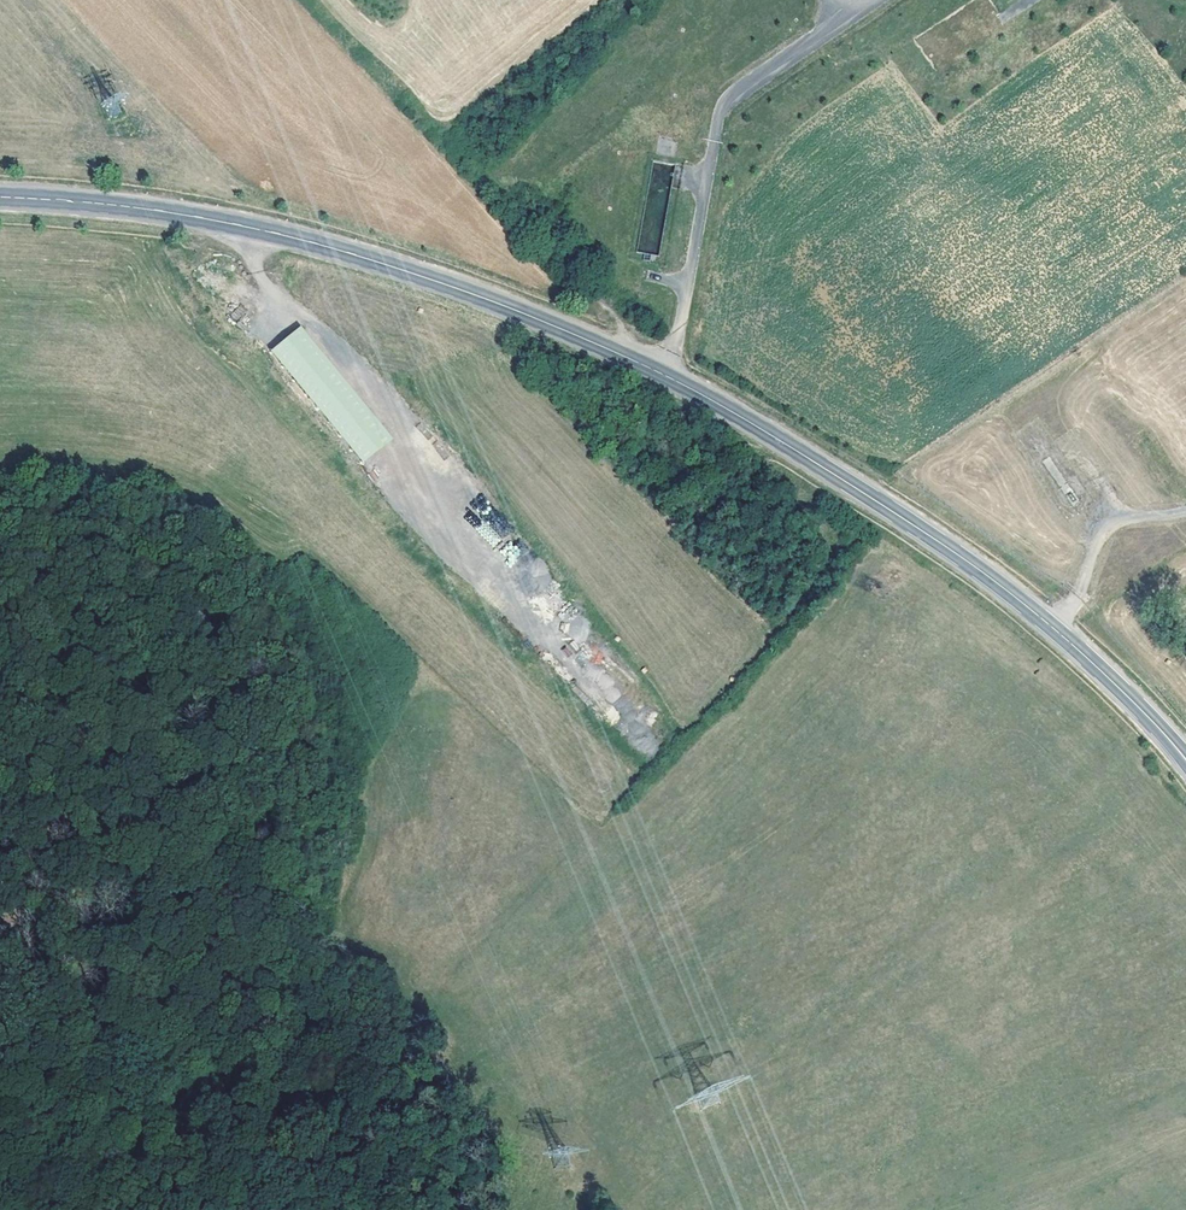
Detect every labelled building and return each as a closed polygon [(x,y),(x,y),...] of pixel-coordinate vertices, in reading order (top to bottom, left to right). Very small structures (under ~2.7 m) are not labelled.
[(652,161),(638,251),(659,254),(673,164),(652,161)] [(301,325),(273,348),(367,460),(395,437),(301,325)]
